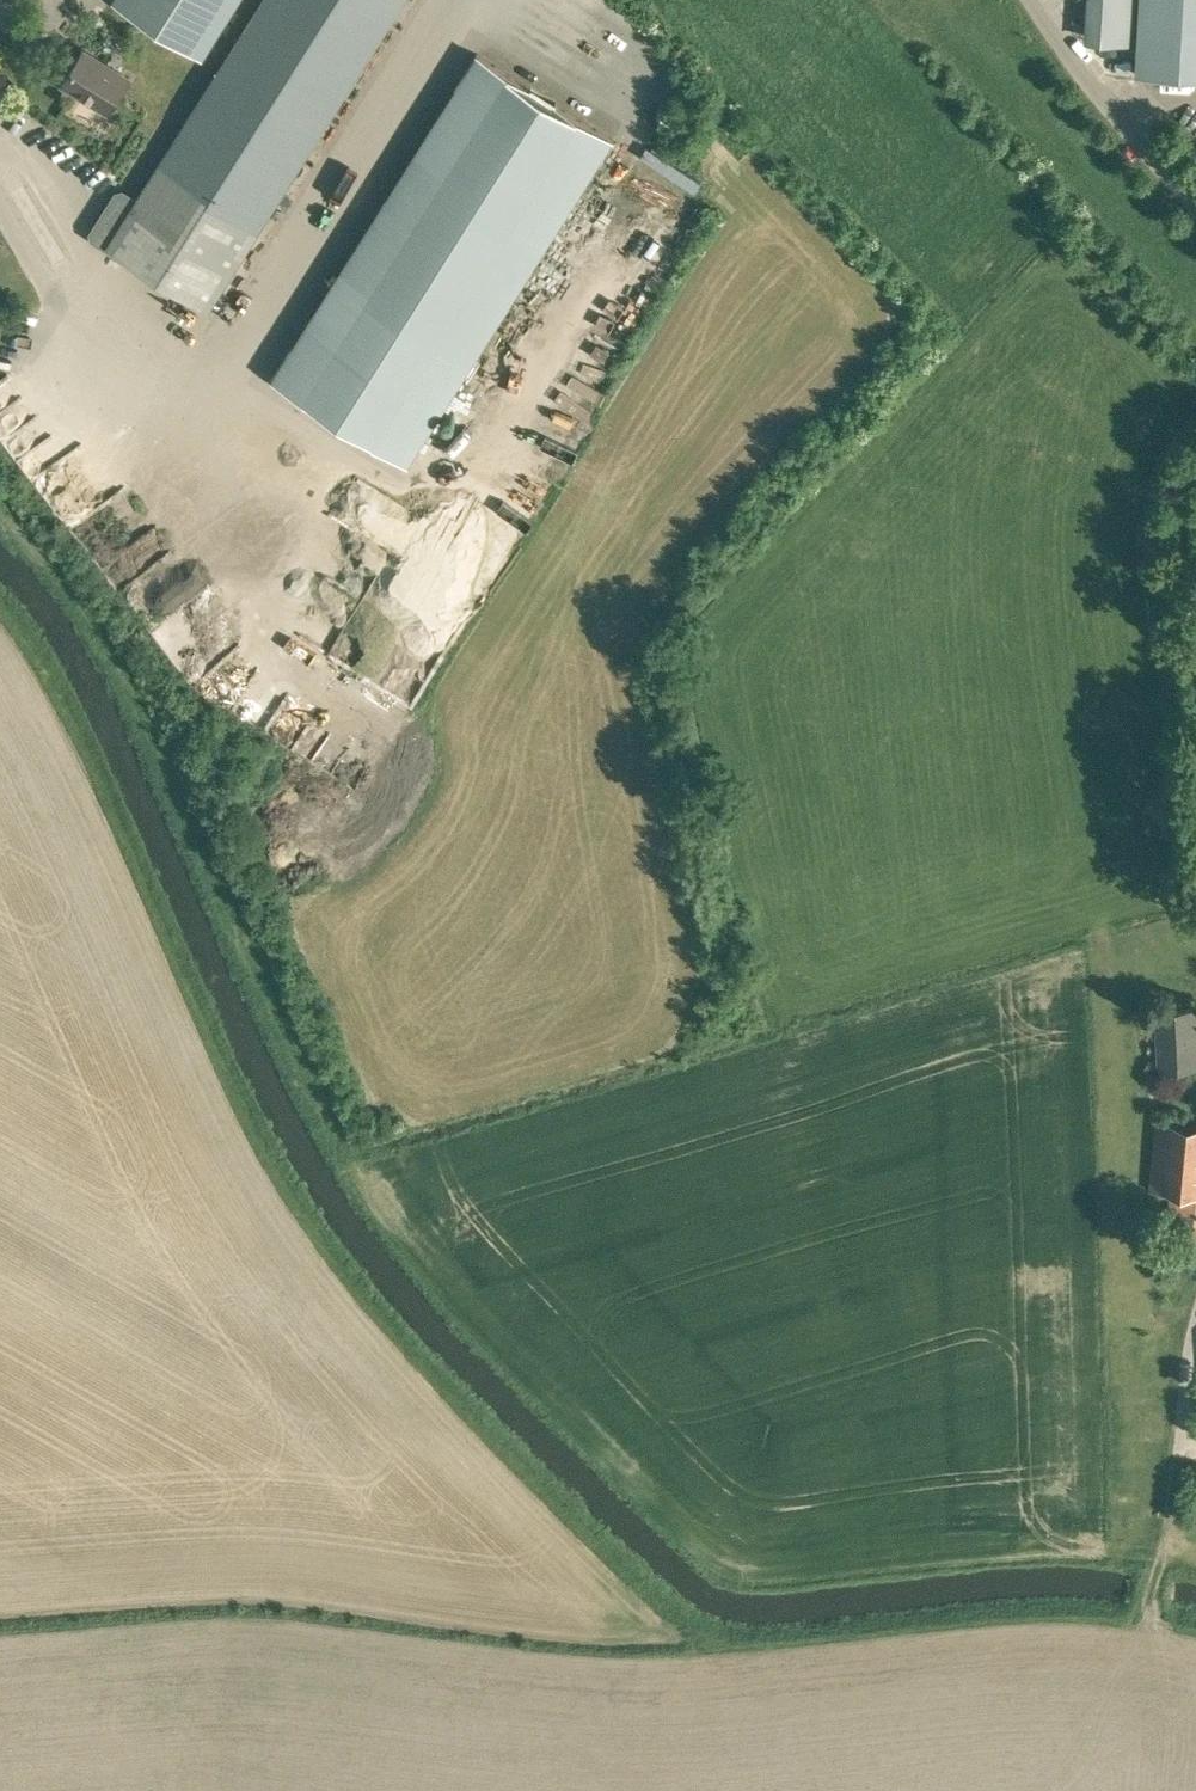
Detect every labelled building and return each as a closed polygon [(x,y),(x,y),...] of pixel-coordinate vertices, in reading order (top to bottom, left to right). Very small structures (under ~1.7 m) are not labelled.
[(89,232),(91,239),(128,262),(130,259),(210,310),(312,147),(405,0),(261,0),(209,82),(136,197),(123,189),(116,190),(89,232)] [(237,0),(115,0),(202,55),(237,0)] [(1136,0),(1087,0),(1084,40),(1134,42),(1136,0)] [(1134,42),(1138,43),(1136,72),(1195,76),(1195,0),(1136,0),(1134,42)] [(108,113),(129,81),(131,77),(85,47),(61,83),(108,113)] [(410,462),(614,137),(476,50),(272,375),(410,462)] [(94,490),(88,519),(107,523),(113,494),(94,490)] [(1195,1065),(1195,1007),(1157,1009),(1159,1067),(1195,1065)] [(1155,1120),(1147,1189),(1170,1191),(1167,1216),(1164,1250),(1195,1254),(1195,1124),(1155,1120)]
